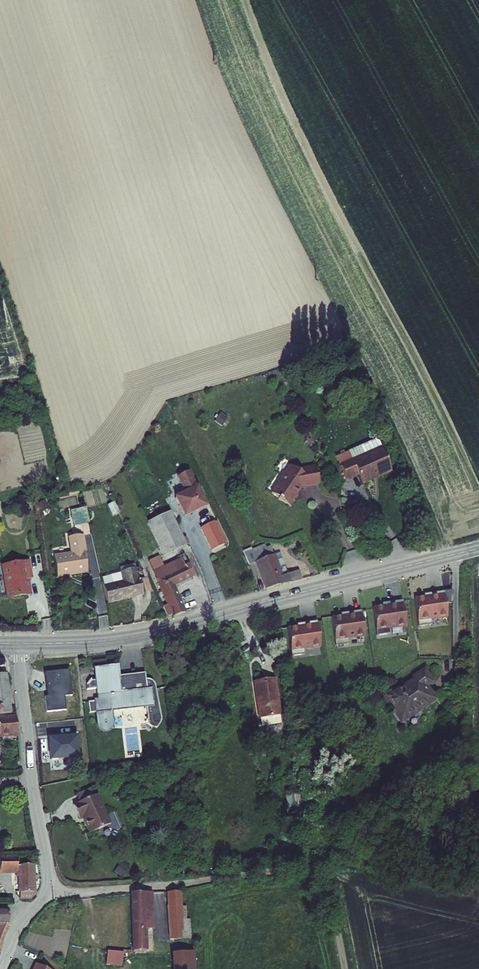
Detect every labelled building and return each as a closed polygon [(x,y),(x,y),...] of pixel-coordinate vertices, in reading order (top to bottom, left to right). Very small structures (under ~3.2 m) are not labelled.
[(348,468),(355,486),(367,482),(370,491),(382,486),(381,482),(398,475),(390,456),(361,467),(360,464),(348,468)] [(358,457),(346,461),(348,468),(360,464),(358,457)] [(280,498),(299,511),(307,501),(304,499),(308,493),(327,490),(325,473),(307,476),(300,470),(294,478),(291,479),(287,485),(287,488),(280,498)] [(181,499),(190,518),(211,508),(194,473),(183,478),(191,494),(181,499)] [(381,482),(382,486),(399,480),(398,475),(381,482)] [(86,508),(70,511),(73,526),(89,523),(86,508)] [(152,523),(168,557),(191,547),(175,513),(152,523)] [(229,546),(218,524),(206,530),(216,552),(229,546)] [(61,557),(66,578),(96,572),(89,537),(76,539),(79,554),(61,557)] [(244,546),(250,558),(257,555),(254,548),(252,543),(244,546)] [(254,548),(257,555),(266,551),(263,545),(254,548)] [(257,555),(271,589),(308,580),(305,572),(293,575),(284,554),(277,556),(274,549),(266,551),(257,555)] [(177,614),(179,617),(191,611),(179,585),(199,576),(191,558),(169,567),(165,557),(154,562),(174,606),(177,614)] [(11,564),(17,598),(40,594),(37,578),(41,578),(37,560),(11,564)] [(112,584),(115,602),(149,595),(144,569),(119,574),(120,583),(112,584)] [(120,583),(119,574),(110,576),(112,584),(120,583)] [(453,613),(450,589),(436,591),(437,594),(420,596),(424,624),(438,622),(437,616),(453,613)] [(412,624),(408,599),(394,601),(395,605),(379,607),(383,634),(396,632),(395,626),(412,624)] [(169,608),(173,616),(177,614),(174,606),(169,608)] [(371,635),(366,610),(353,612),(353,616),(337,618),(342,646),(355,643),(354,637),(371,635)] [(327,646),(322,622),(309,624),(309,627),(293,630),(298,657),(311,655),(310,649),(327,646)] [(12,666),(11,653),(0,654),(0,667),(12,666)] [(121,663),(99,667),(101,676),(96,677),(91,682),(92,688),(103,686),(104,698),(100,698),(104,722),(105,725),(107,727),(110,728),(112,728),(115,727),(117,725),(119,723),(119,719),(117,707),(151,702),(153,714),(155,714),(155,718),(162,722),(166,718),(166,716),(166,714),(166,712),(160,683),(159,681),(159,680),(157,678),(156,677),(154,676),(152,675),(151,675),(150,670),(123,675),(121,663)] [(396,711),(406,723),(419,714),(417,711),(441,693),(434,683),(440,678),(431,666),(418,675),(420,678),(392,698),(400,709),(396,711)] [(10,715),(6,676),(0,677),(0,716),(10,715)] [(260,681),(267,717),(269,724),(287,720),(285,713),(286,713),(279,678),(260,681)] [(19,735),(17,714),(10,715),(0,716),(0,737),(19,735)] [(315,744),(318,762),(328,761),(325,742),(315,744)] [(82,793),(85,800),(99,793),(96,787),(82,793)] [(96,831),(116,821),(103,792),(99,793),(85,800),(79,803),(85,815),(88,814),(96,831)] [(287,809),(302,808),(301,794),(286,795),(287,809)] [(19,897),(31,897),(33,896),(32,863),(16,863),(16,856),(0,856),(0,869),(15,869),(15,873),(19,873),(19,897)] [(183,891),(170,892),(175,945),(196,943),(194,919),(186,920),(183,891)] [(156,894),(136,895),(138,954),(151,953),(150,932),(154,932),(154,926),(157,926),(156,894)] [(127,955),(106,953),(105,964),(126,965),(127,955)] [(176,968),(196,968),(195,953),(175,954),(176,968)]
